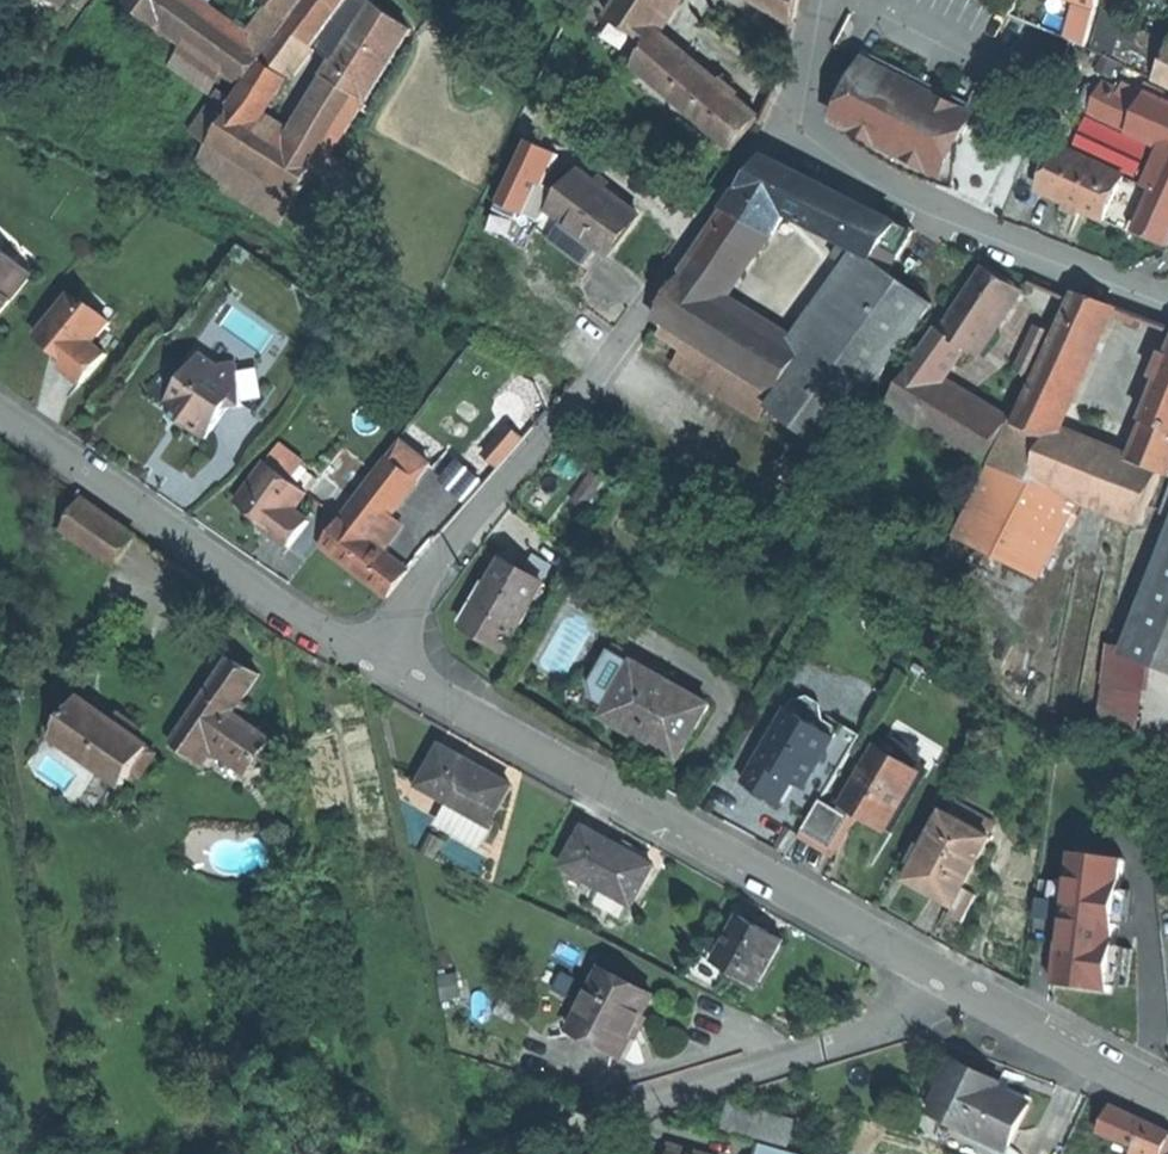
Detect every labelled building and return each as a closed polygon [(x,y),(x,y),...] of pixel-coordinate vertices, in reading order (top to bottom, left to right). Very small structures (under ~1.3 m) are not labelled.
[(68,9),(56,0),(31,0),(59,21),(68,9)] [(68,9),(75,0),(56,0),(68,9)] [(244,92),(311,0),(266,0),(263,4),(272,10),(249,42),(210,14),(209,16),(187,0),(139,0),(132,10),(244,92)] [(290,34),(312,50),(316,45),(344,14),(354,0),(314,0),(290,34)] [(369,0),(354,0),(344,14),(316,45),(338,66),(375,7),(376,5),(369,0)] [(610,17),(652,45),(637,67),(677,100),(703,68),(660,32),(679,0),(620,0),(610,17)] [(800,0),(768,0),(796,17),(800,0)] [(1042,23),(1088,41),(1098,0),(1049,0),(1042,23)] [(393,20),(375,7),(338,66),(329,82),(333,84),(369,103),(412,34),(393,20)] [(1167,82),(1167,33),(1120,20),(1111,53),(1158,74),(1156,77),(1167,82)] [(335,158),(369,103),(333,84),(298,143),(264,122),(312,50),(290,34),(238,105),(241,107),(212,151),(299,206),(316,174),(329,182),(341,163),(335,158)] [(926,176),(933,160),(948,168),(963,137),(974,114),(952,102),(956,93),(876,54),(872,62),(868,61),(839,119),(847,124),(845,128),(869,147),(885,156),(902,167),(926,176)] [(762,116),(703,68),(677,100),(735,148),(748,133),(762,116)] [(1125,78),(1121,87),(1146,98),(1150,89),(1125,78)] [(1093,110),(1133,128),(1146,98),(1121,87),(1106,80),(1093,110)] [(1167,144),(1167,97),(1150,89),(1146,98),(1133,128),(1167,144)] [(192,137),(212,151),(241,107),(238,105),(221,94),(192,137)] [(495,201),(529,218),(562,148),(528,132),(495,201)] [(960,187),(963,137),(948,168),(933,160),(926,176),(960,187)] [(1128,172),(1062,143),(1042,187),(1073,200),(1084,205),(1108,216),(1128,172)] [(1159,186),(1167,166),(1167,144),(1151,182),(1159,186)] [(769,236),(774,236),(786,216),(843,243),(874,258),(883,246),(898,256),(915,231),(844,196),(766,157),(729,210),(769,236)] [(1167,237),(1167,166),(1159,186),(1142,226),(1167,237)] [(1151,182),(1128,172),(1108,216),(1132,226),(1151,182)] [(602,248),(612,255),(627,233),(641,215),(610,192),(599,185),(583,173),(554,213),(602,248)] [(603,179),(599,185),(610,192),(614,186),(603,179)] [(1082,210),(1084,205),(1073,200),(1071,205),(1076,208),(1082,210)] [(777,397),(807,351),(795,343),(728,300),(769,236),(729,210),(656,318),(689,340),(777,397)] [(590,264),(602,248),(554,213),(542,229),(590,264)] [(862,276),(874,258),(843,243),(834,259),(846,266),(862,276)] [(889,273),(898,256),(883,246),(874,258),(862,276),(846,266),(795,343),(807,351),(811,353),(827,364),(889,273)] [(31,275),(0,249),(0,312),(31,275)] [(965,347),(978,355),(1019,291),(1003,280),(985,269),(944,333),(965,347)] [(933,303),(889,273),(827,364),(811,353),(772,410),(833,451),(933,303)] [(79,285),(68,298),(86,313),(90,309),(108,324),(116,315),(79,285)] [(1076,294),(1058,335),(1091,348),(1110,307),(1095,302),(1076,294)] [(62,371),(80,386),(105,356),(91,345),(108,324),(90,309),(86,313),(68,298),(35,337),(53,352),(55,350),(58,353),(62,356),(60,358),(67,364),(62,371)] [(1016,371),(1031,378),(1053,334),(1038,327),(1016,371)] [(937,381),(965,347),(944,333),(938,330),(912,365),(914,366),(887,406),(984,465),(1008,425),(937,381)] [(318,339),(321,352),(339,347),(335,334),(318,339)] [(1017,426),(1049,440),(1032,480),(1078,499),(1141,524),(1161,473),(1167,476),(1167,429),(1145,420),(1131,459),(1055,430),(1091,348),(1058,335),(1017,426)] [(762,420),(777,397),(689,340),(674,363),(762,420)] [(236,366),(219,368),(202,356),(185,381),(168,369),(151,395),(175,411),(186,419),(182,424),(206,440),(226,411),(243,408),(242,405),(236,366)] [(1145,420),(1167,429),(1167,359),(1144,419),(1145,420)] [(254,363),(236,366),(242,405),(254,403),(262,392),(258,366),(254,363)] [(1017,426),(1011,423),(991,464),(1032,480),(1049,440),(1017,426)] [(485,455),(500,468),(523,441),(508,428),(485,455)] [(400,444),(387,462),(416,484),(429,466),(400,444)] [(441,461),(452,472),(447,476),(463,493),(480,477),(454,449),(441,461)] [(276,451),(265,465),(305,494),(316,480),(276,451)] [(416,484),(387,462),(341,521),(370,543),(373,540),(370,538),(386,517),(389,519),(401,503),(416,484)] [(1041,577),(1078,499),(1032,480),(991,464),(956,535),(1041,577)] [(265,465),(236,505),(262,524),(273,532),(270,535),(288,548),(307,523),(292,512),(305,494),(265,465)] [(121,561),(141,530),(92,499),(73,529),(121,561)] [(1158,529),(1167,533),(1167,503),(1158,529)] [(402,529),(389,519),(386,517),(370,538),(373,540),(386,550),(402,529)] [(322,547),(388,597),(408,572),(370,543),(341,521),(322,547)] [(265,531),(270,535),(273,532),(262,524),(260,527),(265,531)] [(1126,657),(1167,674),(1167,550),(1126,657)] [(467,628),(508,651),(547,585),(506,562),(486,595),(467,628)] [(220,668),(227,673),(240,654),(233,650),(220,668)] [(634,736),(678,762),(710,709),(612,651),(592,684),(616,698),(603,718),(634,736)] [(201,754),(216,731),(239,698),(249,682),(259,667),(240,654),(227,673),(181,741),(201,754)] [(256,687),(249,682),(239,698),(245,703),(256,687)] [(58,735),(126,780),(138,763),(153,741),(140,732),(116,717),(85,695),(58,735)] [(257,758),(279,725),(245,703),(239,698),(216,731),(257,758)] [(794,703),(789,711),(835,738),(839,730),(794,703)] [(123,706),(116,717),(140,732),(146,722),(135,715),(123,706)] [(766,796),(781,805),(781,804),(798,775),(809,781),(835,738),(789,711),(746,784),(766,796)] [(842,725),(839,730),(835,738),(809,781),(798,775),(781,804),(810,821),(821,802),(860,736),(842,725)] [(895,739),(886,754),(918,773),(923,766),(920,754),(895,739)] [(158,744),(153,741),(138,763),(143,766),(158,744)] [(473,760),(438,742),(415,786),(448,803),(485,822),(508,779),(473,760)] [(863,816),(884,829),(918,773),(886,754),(877,749),(843,804),(863,816)] [(848,818),(821,802),(810,821),(803,833),(830,849),(848,818)] [(490,825),(485,822),(448,803),(438,822),(480,845),(490,825)] [(956,805),(949,816),(988,837),(994,825),(956,805)] [(928,893),(954,907),(963,890),(991,839),(988,837),(949,816),(943,813),(906,881),(928,893)] [(585,825),(563,867),(636,904),(657,862),(623,845),(585,825)] [(1070,850),(1058,986),(1115,991),(1127,855),(1070,850)] [(978,897),(963,890),(954,907),(949,916),(964,924),(978,897)] [(713,962),(758,985),(783,935),(760,923),(738,912),(713,962)] [(570,1028),(616,1053),(634,1020),(646,998),(600,973),(570,1028)] [(931,1112),(1010,1149),(1031,1104),(1000,1089),(1003,1083),(979,1072),(955,1061),(931,1112)] [(1093,1137),(1105,1109),(1087,1102),(1075,1130),(1093,1137)] [(1093,1137),(1134,1153),(1157,1153),(1165,1134),(1134,1121),(1105,1109),(1093,1137)] [(1165,1134),(1157,1153),(1167,1153),(1167,1135),(1165,1134)]
